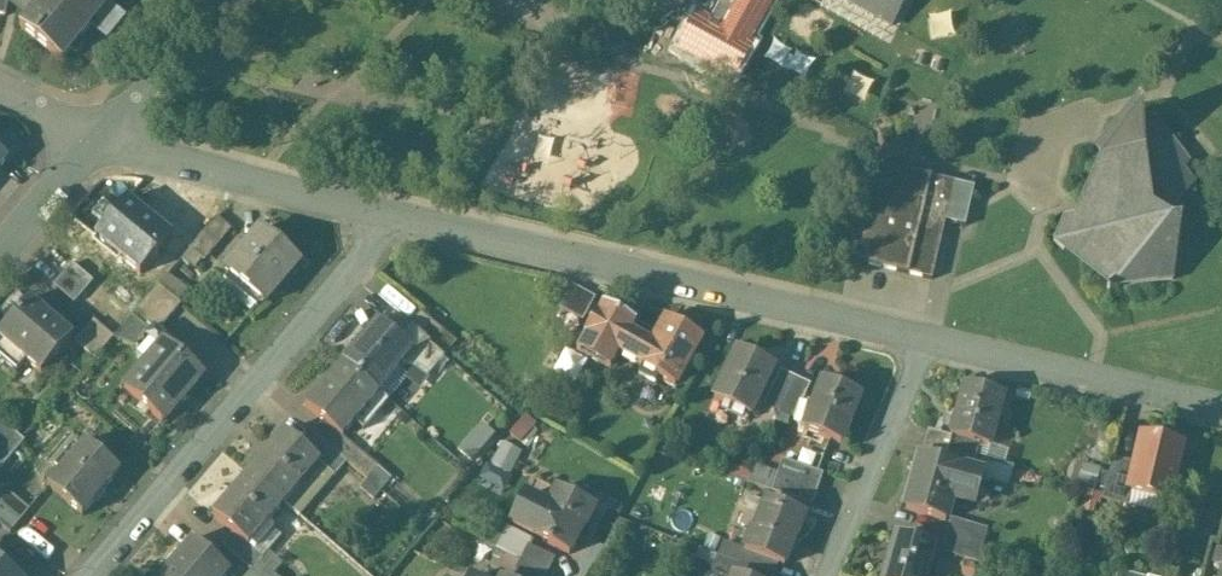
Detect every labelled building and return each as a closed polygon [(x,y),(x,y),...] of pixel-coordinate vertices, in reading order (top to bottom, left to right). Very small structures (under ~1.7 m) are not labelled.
[(5,16),(9,0),(0,0),(0,15),(5,16)] [(36,8),(21,25),(21,24),(19,26),(62,62),(63,60),(92,25),(107,37),(115,27),(108,21),(115,12),(107,6),(112,0),(26,0),(36,8)] [(890,24),(903,0),(845,0),(890,24)] [(1136,116),(1094,148),(1101,158),(1076,218),(1065,217),(1065,216),(1063,217),(1053,241),(1109,285),(1106,289),(1108,291),(1118,287),(1172,280),(1180,226),(1171,227),(1165,222),(1195,185),(1183,171),(1189,163),(1151,112),(1140,121),(1136,116)] [(974,187),(871,163),(848,261),(931,280),(945,222),(965,226),(974,187)] [(170,238),(126,201),(94,238),(96,239),(97,238),(121,259),(120,260),(138,276),(170,238)] [(231,230),(217,217),(194,244),(208,256),(231,230)] [(261,230),(225,272),(265,306),(279,288),(278,287),(296,266),(298,267),(301,263),(261,230)] [(92,282),(72,264),(54,285),(73,302),(92,282)] [(181,305),(158,285),(130,318),(155,338),(181,305)] [(28,300),(0,333),(0,340),(1,339),(24,358),(22,360),(25,363),(40,376),(72,338),(28,300)] [(593,314),(579,339),(580,339),(572,353),(606,372),(615,357),(615,356),(614,356),(626,333),(628,334),(632,325),(632,324),(598,305),(593,314)] [(450,338),(420,313),(409,325),(439,350),(450,338)] [(93,320),(75,341),(95,359),(113,337),(93,320)] [(653,336),(632,325),(628,334),(626,333),(614,356),(615,356),(615,357),(638,369),(635,375),(651,383),(654,377),(671,386),(695,340),(661,321),(653,336)] [(398,339),(377,322),(342,363),(377,393),(411,352),(412,351),(398,339)] [(439,350),(409,325),(398,339),(412,351),(411,352),(433,371),(445,356),(439,350)] [(1,339),(0,340),(0,361),(16,374),(25,363),(22,360),(24,358),(1,339)] [(165,344),(126,389),(162,421),(201,376),(165,344)] [(732,353),(710,401),(747,418),(768,370),(732,353)] [(342,363),(305,407),(321,422),(341,439),(342,438),(355,422),(379,394),(377,393),(342,363)] [(776,376),(762,406),(777,413),(791,382),(776,376)] [(805,389),(791,382),(777,413),(791,419),(805,389)] [(856,397),(818,382),(808,408),(812,410),(803,432),(840,447),(849,425),(846,424),(856,397)] [(1003,396),(964,386),(964,387),(964,388),(960,403),(950,437),(951,437),(978,445),(989,447),(989,446),(988,446),(993,430),(1003,396)] [(379,394),(355,422),(364,430),(387,402),(379,394)] [(0,421),(0,469),(24,441),(0,421)] [(375,467),(342,438),(341,439),(321,422),(312,433),(314,434),(345,461),(366,479),(375,467)] [(303,447),(284,431),(248,474),(284,504),(319,464),(320,462),(303,447)] [(345,461),(314,434),(303,447),(320,462),(319,464),(332,476),(345,461)] [(978,445),(951,437),(947,451),(974,459),(975,458),(978,445)] [(1181,447),(1141,438),(1135,464),(1128,492),(1130,492),(1168,501),(1181,447)] [(85,441),(46,485),(81,516),(119,472),(85,441)] [(974,459),(947,451),(944,465),(958,469),(957,470),(981,477),(985,461),(975,458),(974,459)] [(944,465),(919,458),(905,510),(945,521),(952,498),(973,504),(980,478),(981,477),(957,470),(958,469),(944,465)] [(1135,464),(1112,458),(1101,500),(1126,506),(1130,492),(1128,492),(1135,464)] [(824,473),(782,460),(771,493),(814,507),(824,473)] [(1013,468),(985,461),(981,477),(980,478),(1008,485),(1013,468)] [(248,474),(212,516),(232,533),(248,546),(249,545),(267,524),(284,504),(248,474)] [(595,506),(555,488),(547,507),(526,497),(514,524),(549,541),(548,543),(570,553),(582,527),(585,528),(595,506)] [(9,492),(0,502),(0,524),(10,533),(30,510),(9,492)] [(805,516),(765,502),(753,532),(750,531),(743,551),(750,553),(777,563),(784,565),(795,536),(798,537),(805,516)] [(986,529),(951,520),(946,536),(981,545),(986,529)] [(282,537),(267,524),(249,545),(264,558),(282,537)] [(248,546),(232,533),(221,546),(250,570),(252,572),(258,565),(264,558),(249,545),(248,546)] [(896,536),(884,575),(926,575),(928,569),(929,570),(936,547),(896,536)] [(981,545),(946,536),(942,552),(977,562),(981,545)] [(191,541),(162,575),(227,575),(229,574),(191,541)] [(519,543),(513,556),(520,560),(527,547),(519,543)] [(553,559),(527,547),(520,560),(546,573),(553,559)] [(750,553),(745,567),(770,575),(772,575),(777,563),(750,553)] [(1217,553),(1214,567),(1221,570),(1220,575),(1221,575),(1221,555),(1217,553)] [(509,554),(502,568),(513,574),(520,560),(513,556),(509,554)] [(717,557),(712,572),(723,575),(770,575),(745,567),(717,557)] [(520,560),(513,574),(517,575),(544,575),(546,573),(520,560)] [(0,565),(0,575),(12,575),(0,565)] [(268,572),(267,572),(258,565),(252,572),(257,575),(274,575),(268,572)]
